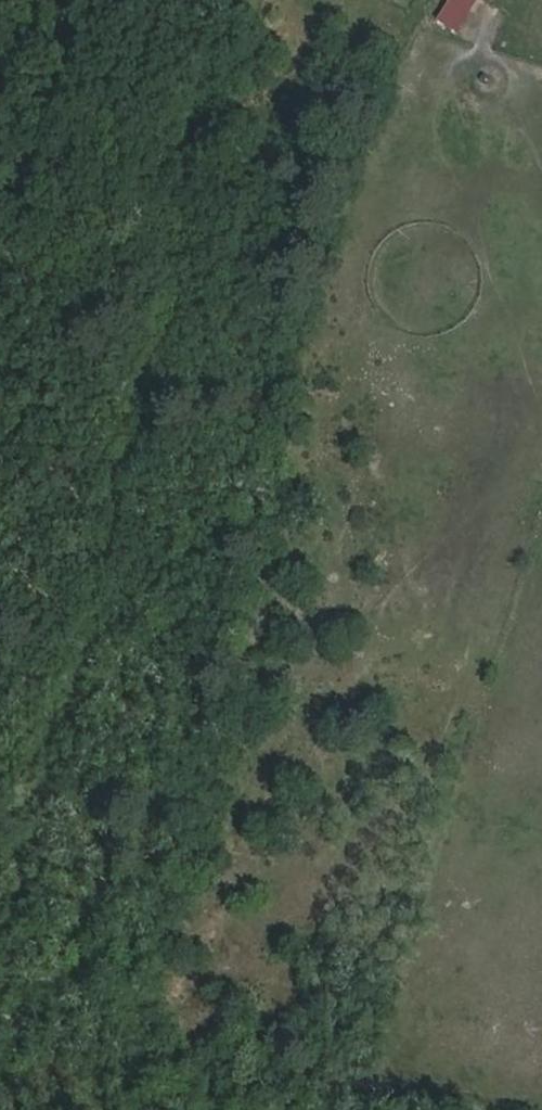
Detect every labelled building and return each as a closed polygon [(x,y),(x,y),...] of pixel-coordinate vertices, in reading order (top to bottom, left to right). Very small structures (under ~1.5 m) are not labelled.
[(439,19),(460,33),(481,0),(451,0),(439,19)]
